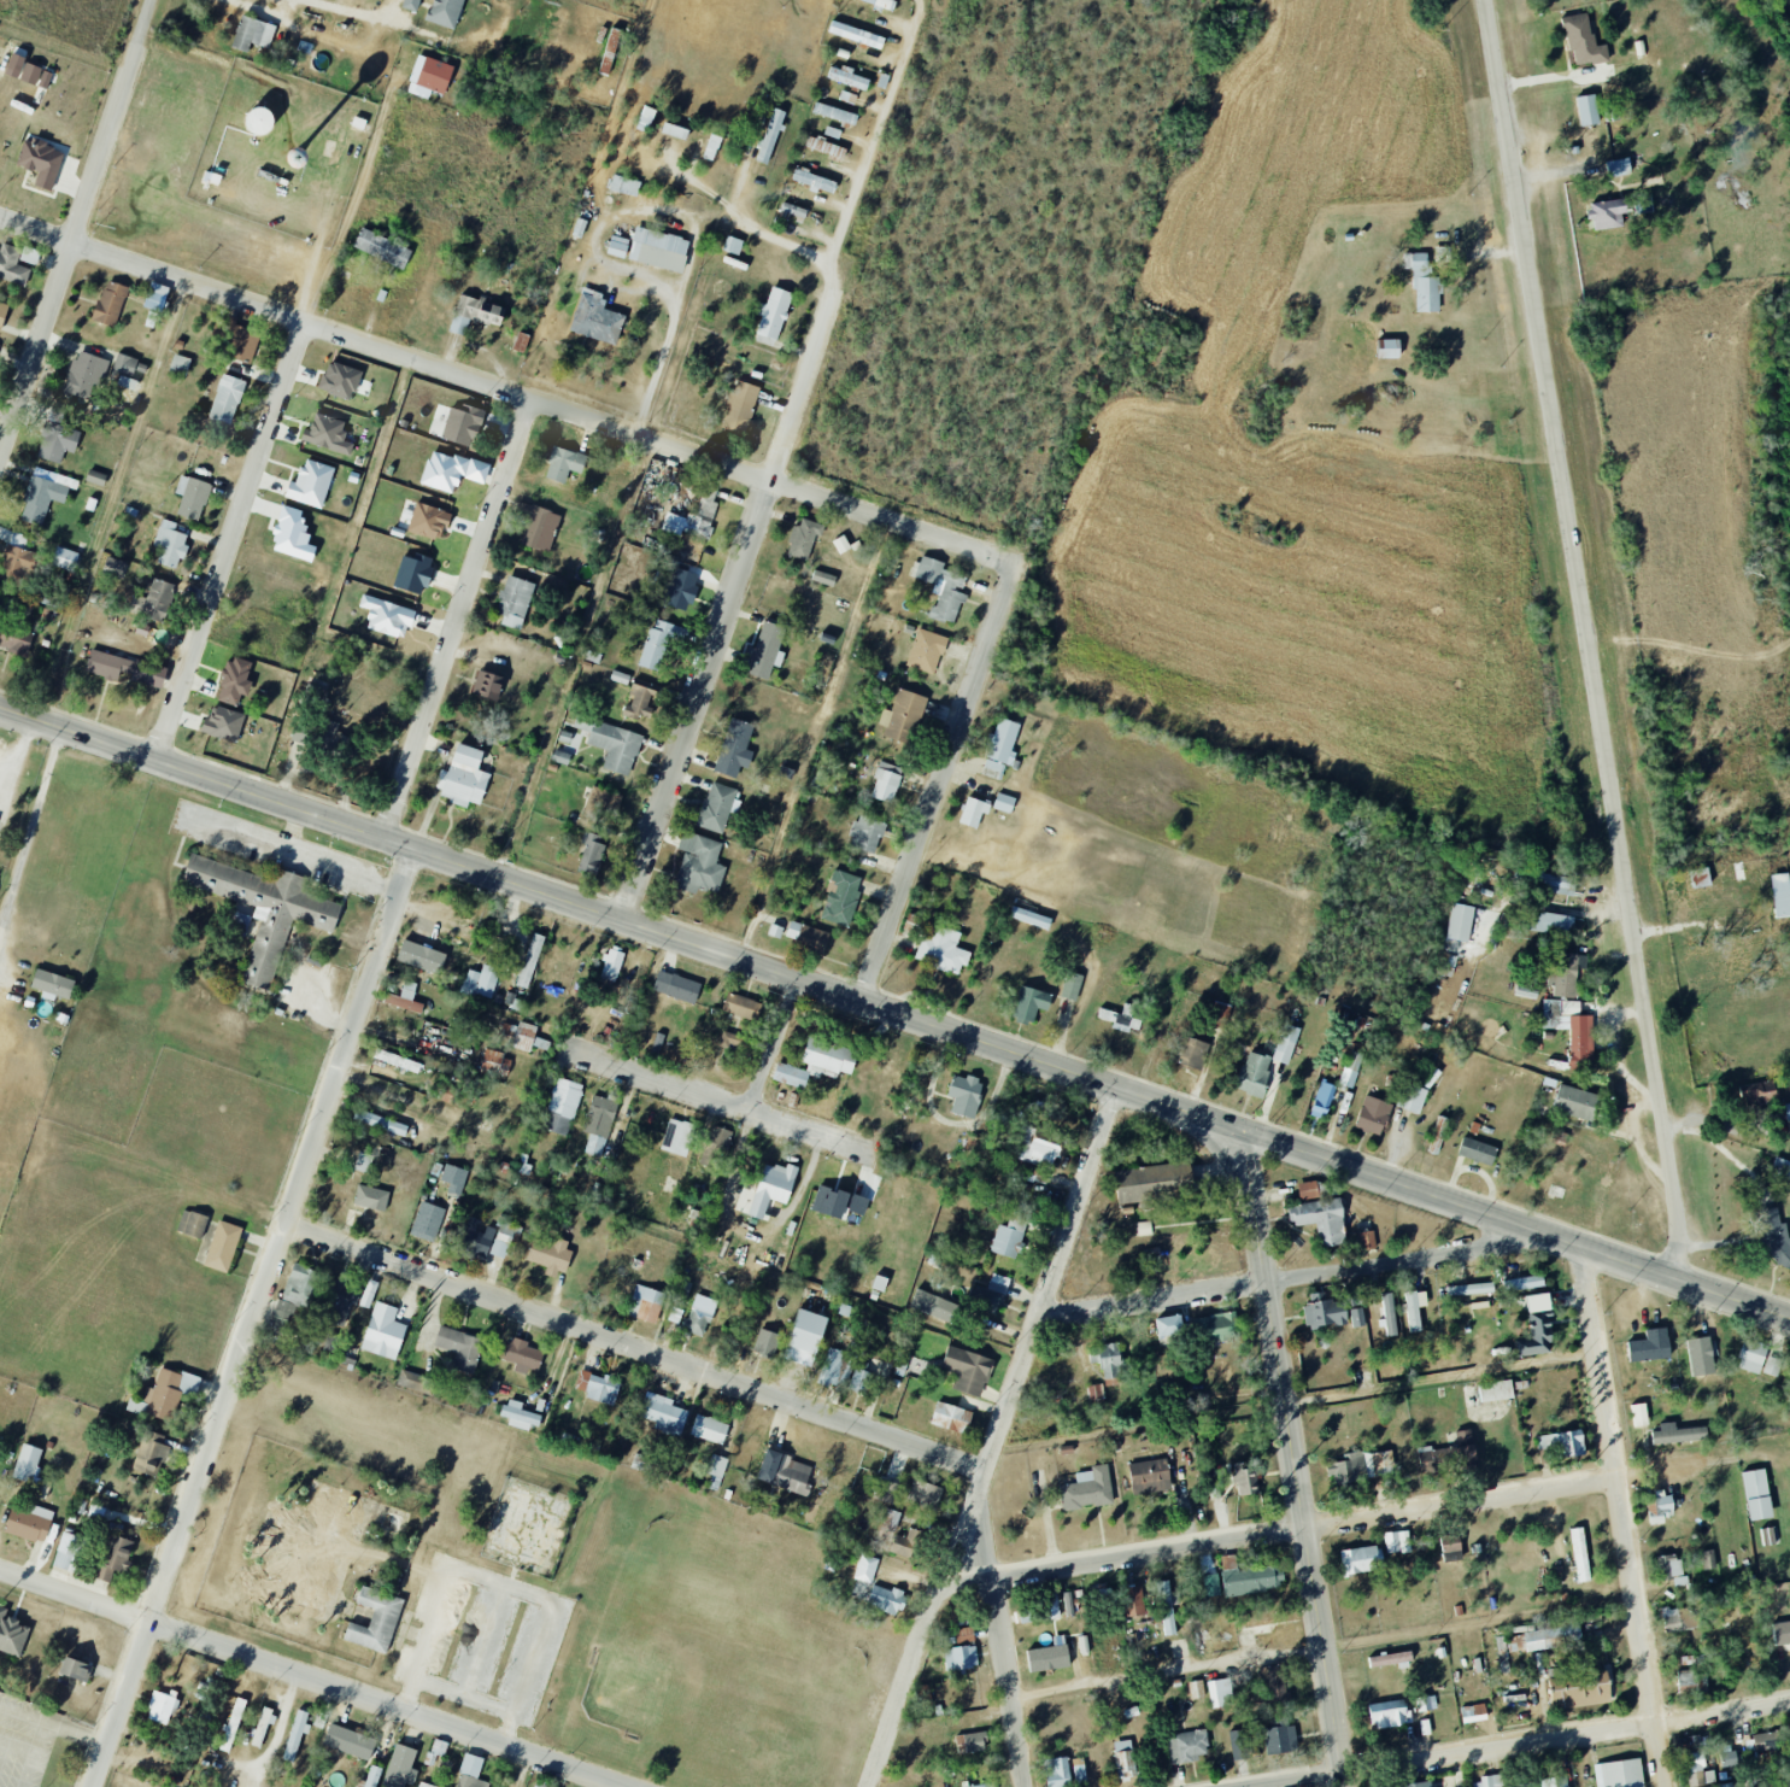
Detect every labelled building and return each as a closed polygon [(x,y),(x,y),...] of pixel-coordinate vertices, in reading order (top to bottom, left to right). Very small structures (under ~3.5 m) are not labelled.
[(416,12),(419,0),(403,0),(401,8),(416,12)] [(463,0),(432,0),(425,21),(454,30),(463,0)] [(893,10),(896,0),(859,0),(893,10)] [(1607,44),(1593,46),(1589,13),(1565,16),(1572,67),(1609,62),(1607,44)] [(231,47),(248,53),(250,44),(268,50),(276,26),(241,15),(231,47)] [(827,33),(880,50),(885,37),(832,20),(827,33)] [(16,77),(24,57),(11,52),(4,72),(16,77)] [(453,67),(425,57),(415,85),(443,95),(453,67)] [(19,79),(35,84),(40,67),(25,62),(19,79)] [(830,66),(826,79),(865,91),(870,77),(842,69),(842,70),(830,66)] [(1599,123),(1595,93),(1576,97),(1580,126),(1599,123)] [(857,114),(816,101),(812,112),(854,125),(857,114)] [(648,132),(654,108),(642,105),(635,128),(648,132)] [(755,159),(768,164),(782,124),(781,124),(786,112),(773,107),(755,159)] [(660,132),(685,140),(689,129),(664,121),(660,132)] [(713,160),(721,136),(710,133),(702,157),(713,160)] [(843,158),(846,146),(808,135),(804,147),(843,158)] [(51,190),(64,150),(24,137),(16,164),(38,172),(34,184),(51,190)] [(1605,161),(1608,178),(1630,173),(1627,157),(1605,161)] [(836,180),(795,168),(790,181),(818,190),(819,188),(832,192),(836,180)] [(637,196),(640,180),(612,174),(609,190),(637,196)] [(1623,226),(1621,214),(1627,213),(1625,198),(1587,204),(1591,231),(1623,226)] [(780,210),(804,217),(807,209),(782,202),(780,210)] [(404,268),(411,248),(360,227),(352,247),(404,268)] [(627,261),(682,272),(689,238),(634,227),(627,261)] [(606,253),(624,258),(629,239),(611,234),(606,253)] [(743,240),(727,235),(722,249),(738,255),(743,240)] [(16,264),(21,249),(1,242),(0,246),(0,277),(25,285),(30,269),(16,264)] [(1449,262),(1449,247),(1435,247),(1435,263),(1449,262)] [(1415,312),(1439,311),(1438,277),(1429,277),(1428,252),(1405,253),(1406,270),(1413,270),(1415,312)] [(93,321),(115,326),(126,285),(104,280),(93,321)] [(143,306),(160,312),(168,287),(150,281),(143,306)] [(777,341),(792,292),(771,286),(765,304),(758,302),(755,313),(761,315),(755,334),(777,341)] [(624,314),(602,308),(605,293),(581,287),(570,332),(617,343),(624,314)] [(449,331),(464,335),(469,318),(497,327),(503,307),(460,294),(449,331)] [(8,304),(0,301),(0,330),(1,330),(8,304)] [(232,342),(228,355),(251,363),(261,333),(235,325),(237,318),(230,316),(223,339),(232,342)] [(1399,339),(1378,340),(1378,359),(1400,358),(1399,339)] [(93,384),(101,386),(109,360),(76,350),(63,392),(88,399),(93,384)] [(112,371),(120,373),(116,384),(133,389),(136,380),(131,378),(134,369),(144,372),(146,363),(117,353),(112,371)] [(186,376),(191,359),(174,354),(168,371),(186,376)] [(353,399),(361,370),(326,361),(318,390),(353,399)] [(207,416),(229,425),(246,382),(224,373),(207,416)] [(760,388),(737,379),(732,392),(726,390),(722,402),(729,405),(721,427),(743,435),(760,388)] [(450,407),(441,439),(473,447),(483,409),(463,404),(461,410),(450,407)] [(35,455),(59,463),(64,450),(73,453),(80,432),(61,425),(66,411),(51,406),(35,455)] [(341,440),(347,422),(315,412),(309,430),(303,428),(300,440),(350,455),(353,444),(341,440)] [(564,484),(569,469),(580,473),(586,455),(554,445),(544,477),(564,484)] [(484,484),(489,465),(430,448),(420,484),(454,494),(459,477),(484,484)] [(283,497),(320,509),(334,467),(304,458),(296,482),(289,480),(283,497)] [(41,527),(50,499),(64,503),(68,488),(77,490),(79,481),(34,467),(17,520),(41,527)] [(106,474),(88,469),(85,481),(103,485),(106,474)] [(182,495),(177,515),(201,521),(210,482),(179,475),(175,493),(182,495)] [(407,532),(439,540),(442,527),(447,529),(452,512),(415,503),(407,532)] [(315,546),(307,544),(310,533),(300,531),(306,511),(282,505),(269,550),(311,562),(315,546)] [(559,512),(529,506),(521,545),(550,551),(559,512)] [(786,553),(808,561),(821,524),(799,517),(786,553)] [(156,562),(179,568),(185,545),(184,544),(187,534),(174,531),(176,522),(161,518),(154,546),(160,548),(156,562)] [(24,549),(28,536),(12,531),(0,571),(0,582),(24,589),(35,552),(24,549)] [(851,549),(844,535),(832,540),(839,554),(851,549)] [(79,553),(55,546),(50,565),(73,572),(79,553)] [(434,558),(416,553),(414,558),(402,555),(393,586),(423,595),(434,558)] [(955,624),(964,592),(961,591),(965,576),(942,569),(943,562),(920,556),(914,578),(934,584),(931,593),(936,595),(930,617),(955,624)] [(125,561),(105,557),(103,569),(123,573),(125,561)] [(690,610),(699,574),(668,566),(658,602),(690,610)] [(811,580),(832,587),(836,577),(814,570),(811,580)] [(532,581),(504,576),(497,612),(502,613),(500,625),(523,630),(532,581)] [(173,584),(153,578),(146,599),(134,595),(129,612),(161,621),(173,584)] [(365,628),(405,640),(415,610),(362,594),(358,606),(370,610),(365,628)] [(640,667),(659,671),(666,637),(685,641),(688,628),(650,619),(640,667)] [(0,620),(0,648),(27,655),(33,629),(0,620)] [(785,627),(763,620),(755,648),(748,646),(744,659),(750,661),(746,673),(768,680),(772,665),(779,668),(784,652),(779,651),(785,627)] [(946,637),(917,628),(906,665),(935,674),(946,637)] [(161,689),(166,667),(89,650),(84,672),(161,689)] [(251,682),(245,680),(251,662),(230,655),(215,699),(236,707),(240,695),(246,697),(251,682)] [(471,695),(496,701),(503,676),(477,670),(471,695)] [(627,686),(631,676),(613,670),(610,679),(627,686)] [(659,692),(634,684),(624,715),(649,723),(654,705),(655,705),(659,692)] [(878,724),(886,727),(883,736),(910,744),(925,696),(898,688),(891,711),(883,708),(878,724)] [(201,733),(235,743),(244,715),(210,705),(201,733)] [(642,733),(577,715),(573,727),(590,732),(586,744),(607,750),(602,768),(630,776),(642,733)] [(1019,724),(999,717),(994,734),(992,733),(981,767),(1001,773),(1003,764),(1012,766),(1016,752),(1011,751),(1019,724)] [(714,771),(736,778),(740,765),(749,767),(753,752),(746,750),(754,725),(730,718),(714,771)] [(489,773),(477,770),(483,750),(456,743),(448,771),(440,769),(433,794),(468,804),(468,802),(480,805),(489,773)] [(550,760),(566,766),(570,755),(554,749),(550,760)] [(904,769),(881,761),(869,795),(891,803),(904,769)] [(696,826),(722,834),(736,789),(710,781),(696,826)] [(615,820),(621,794),(590,786),(584,813),(615,820)] [(1010,814),(1015,799),(998,792),(992,807),(1010,814)] [(960,824),(978,828),(981,813),(988,814),(990,802),(965,797),(960,824)] [(885,823),(857,815),(848,847),(876,854),(885,823)] [(599,843),(601,836),(585,831),(581,843),(586,845),(579,868),(597,873),(606,845),(599,843)] [(721,843),(683,831),(677,849),(685,852),(674,887),(696,894),(698,887),(717,893),(725,867),(715,864),(721,843)] [(291,921),(333,932),(341,903),(305,894),(309,878),(277,870),(275,879),(189,856),(181,885),(241,901),(239,908),(253,911),(252,918),(259,920),(242,983),(272,991),(291,921)] [(1690,870),(1692,888),(1711,886),(1708,868),(1690,870)] [(1548,893),(1573,897),(1576,879),(1518,869),(1515,882),(1549,887),(1548,893)] [(821,919),(850,927),(862,877),(833,870),(821,919)] [(1776,919),(1789,916),(1789,893),(1787,873),(1769,875),(1776,919)] [(1475,907),(1454,903),(1447,938),(1468,942),(1475,907)] [(1047,930),(1051,919),(1013,906),(1009,918),(1047,930)] [(1571,937),(1574,917),(1539,912),(1538,922),(1527,920),(1526,930),(1571,937)] [(250,917),(241,914),(235,934),(245,937),(250,917)] [(767,934),(780,938),(783,928),(771,923),(767,934)] [(797,939),(797,943),(825,948),(829,930),(789,923),(786,937),(797,939)] [(960,932),(934,924),(930,938),(921,936),(913,961),(961,976),(969,951),(956,948),(960,932)] [(515,985),(526,989),(545,937),(533,933),(515,985)] [(435,965),(439,954),(415,945),(406,970),(423,976),(429,962),(435,965)] [(617,981),(624,952),(607,949),(600,977),(617,981)] [(1587,955),(1551,953),(1549,987),(1554,987),(1553,996),(1576,998),(1578,969),(1586,970),(1587,955)] [(500,969),(483,964),(480,973),(466,969),(460,991),(491,1000),(500,969)] [(74,979),(35,969),(30,989),(70,998),(74,979)] [(700,983),(658,970),(652,991),(694,1004),(700,983)] [(1076,1001),(1083,975),(1067,971),(1061,996),(1076,1001)] [(421,1013),(423,1004),(412,1001),(417,983),(404,980),(399,997),(386,993),(383,1003),(421,1013)] [(1047,1011),(1051,994),(1021,986),(1011,1019),(1033,1025),(1038,1009),(1047,1011)] [(722,1012),(757,1020),(761,1001),(726,994),(722,1012)] [(1592,1015),(1580,1015),(1580,1001),(1543,1000),(1543,1029),(1569,1030),(1569,1070),(1591,1071),(1592,1015)] [(1099,1009),(1097,1018),(1114,1022),(1113,1027),(1137,1033),(1141,1020),(1131,1018),(1134,1005),(1124,1003),(1121,1014),(1099,1009)] [(1225,1030),(1231,1006),(1216,1003),(1210,1026),(1225,1030)] [(537,1027),(518,1021),(517,1027),(503,1022),(499,1037),(512,1041),(510,1047),(529,1052),(531,1046),(546,1050),(549,1041),(534,1037),(537,1027)] [(1274,1062),(1290,1065),(1298,1027),(1282,1024),(1274,1062)] [(720,1044),(741,1048),(744,1036),(722,1032),(720,1044)] [(1174,1062),(1200,1071),(1209,1044),(1182,1036),(1174,1062)] [(772,1080),(804,1089),(810,1068),(849,1078),(857,1050),(808,1037),(799,1067),(777,1061),(772,1080)] [(421,1064),(376,1047),(372,1057),(417,1073),(421,1064)] [(479,1072),(506,1079),(512,1057),(485,1050),(479,1072)] [(1338,1084),(1352,1089),(1364,1055),(1350,1050),(1338,1084)] [(1235,1090),(1261,1098),(1273,1059),(1247,1051),(1235,1090)] [(973,1119),(984,1082),(953,1073),(947,1096),(954,1098),(950,1112),(973,1119)] [(575,1118),(583,1084),(556,1078),(548,1112),(575,1118)] [(1328,1113),(1334,1085),(1319,1082),(1313,1110),(1328,1113)] [(1419,1114),(1427,1090),(1404,1082),(1395,1106),(1419,1114)] [(1740,1084),(1741,1107),(1766,1106),(1766,1103),(1776,1102),(1776,1083),(1740,1084)] [(1599,1093),(1558,1085),(1553,1112),(1594,1120),(1599,1093)] [(1392,1105),(1365,1095),(1354,1127),(1380,1137),(1392,1105)] [(405,1137),(408,1126),(356,1109),(353,1120),(405,1137)] [(572,1121),(547,1112),(541,1128),(566,1137),(572,1121)] [(1447,1118),(1437,1116),(1428,1153),(1438,1155),(1447,1118)] [(660,1150),(686,1157),(695,1126),(669,1118),(660,1150)] [(1034,1129),(1023,1125),(1012,1157),(1051,1170),(1060,1146),(1031,1136),(1034,1129)] [(727,1154),(732,1131),(710,1126),(705,1149),(727,1154)] [(986,1142),(970,1135),(961,1156),(977,1163),(986,1142)] [(1492,1166),(1497,1148),(1463,1137),(1457,1156),(1492,1166)] [(355,1170),(371,1173),(374,1154),(358,1151),(355,1170)] [(1775,1157),(1770,1174),(1789,1180),(1789,1162),(1775,1157)] [(764,1163),(747,1215),(762,1220),(769,1199),(786,1205),(798,1167),(786,1163),(784,1169),(764,1163)] [(1297,1183),(1299,1200),(1318,1198),(1317,1181),(1297,1183)] [(384,1213),(389,1192),(358,1184),(352,1204),(384,1213)] [(848,1194),(817,1185),(810,1210),(841,1219),(848,1194)] [(847,1210),(863,1216),(868,1199),(852,1194),(847,1210)] [(1317,1223),(1319,1247),(1345,1245),(1341,1199),(1287,1204),(1289,1226),(1317,1223)] [(443,1216),(420,1206),(408,1234),(432,1243),(443,1216)] [(1789,1244),(1786,1225),(1780,1222),(1777,1208),(1757,1211),(1766,1261),(1789,1269),(1789,1244)] [(176,1231),(200,1239),(208,1217),(183,1209),(176,1231)] [(997,1225),(991,1254),(1017,1259),(1024,1222),(1009,1219),(1007,1227),(997,1225)] [(227,1273),(241,1228),(217,1220),(203,1266),(227,1273)] [(1358,1232),(1360,1250),(1375,1249),(1373,1231),(1358,1232)] [(552,1244),(533,1238),(526,1260),(547,1267),(545,1274),(560,1279),(572,1243),(555,1237),(552,1244)] [(319,1272),(292,1263),(270,1326),(285,1331),(293,1306),(306,1310),(319,1272)] [(1006,1295),(1010,1279),(992,1273),(987,1290),(1006,1295)] [(883,1292),(888,1279),(876,1275),(871,1289),(883,1292)] [(1544,1288),(1543,1276),(1503,1280),(1504,1292),(1544,1288)] [(348,1302),(357,1304),(361,1285),(331,1280),(322,1325),(343,1329),(348,1302)] [(626,1315),(655,1325),(665,1294),(636,1284),(626,1315)] [(1448,1296),(1494,1294),(1494,1284),(1447,1285),(1448,1296)] [(1360,1286),(1345,1289),(1348,1307),(1363,1304),(1360,1286)] [(909,1308),(946,1322),(953,1303),(916,1289),(909,1308)] [(1427,1306),(1425,1290),(1404,1293),(1410,1333),(1421,1331),(1418,1307),(1427,1306)] [(1345,1324),(1342,1299),(1326,1301),(1325,1292),(1312,1294),(1313,1303),(1304,1305),(1307,1329),(1345,1324)] [(1381,1294),(1387,1337),(1398,1335),(1391,1292),(1381,1294)] [(1529,1314),(1551,1310),(1548,1293),(1526,1297),(1529,1314)] [(705,1337),(717,1301),(696,1294),(688,1319),(683,1317),(679,1329),(705,1337)] [(1489,1307),(1488,1301),(1472,1304),(1473,1310),(1489,1307)] [(397,1359),(405,1325),(394,1322),(397,1308),(373,1302),(361,1351),(397,1359)] [(1366,1325),(1362,1307),(1349,1310),(1353,1328),(1366,1325)] [(782,1359),(811,1368),(827,1318),(798,1309),(782,1359)] [(1199,1317),(1203,1343),(1236,1338),(1232,1312),(1199,1317)] [(1554,1352),(1547,1312),(1528,1316),(1532,1339),(1515,1341),(1518,1357),(1554,1352)] [(1157,1337),(1182,1335),(1181,1316),(1156,1318),(1157,1337)] [(474,1374),(482,1337),(438,1327),(433,1348),(456,1353),(452,1369),(474,1374)] [(1629,1362),(1669,1360),(1668,1328),(1645,1329),(1646,1340),(1628,1341),(1629,1362)] [(779,1335),(760,1329),(752,1351),(771,1357),(779,1335)] [(513,1371),(526,1375),(528,1369),(537,1372),(543,1352),(527,1347),(529,1343),(510,1337),(503,1360),(515,1363),(513,1371)] [(1715,1373),(1709,1337),(1687,1340),(1693,1377),(1715,1373)] [(1760,1375),(1768,1345),(1746,1339),(1737,1369),(1760,1375)] [(1089,1364),(1101,1363),(1102,1378),(1122,1378),(1120,1345),(1088,1346),(1089,1364)] [(952,1390),(981,1398),(992,1359),(948,1346),(941,1369),(957,1374),(952,1390)] [(849,1354),(829,1347),(817,1382),(835,1388),(843,1366),(845,1366),(849,1354)] [(1782,1361),(1768,1357),(1763,1373),(1777,1377),(1782,1361)] [(864,1396),(875,1370),(857,1363),(847,1389),(864,1396)] [(146,1413),(172,1420),(180,1392),(195,1397),(200,1378),(160,1366),(153,1389),(146,1387),(142,1401),(149,1403),(146,1413)] [(397,1383),(422,1390),(426,1376),(400,1370),(397,1383)] [(573,1393),(613,1405),(621,1382),(581,1370),(573,1393)] [(1513,1399),(1511,1380),(1479,1384),(1480,1402),(1513,1399)] [(1087,1387),(1090,1401),(1105,1399),(1102,1384),(1087,1387)] [(688,1411),(671,1406),(673,1400),(646,1391),(637,1416),(655,1422),(653,1429),(679,1437),(688,1411)] [(508,1423),(537,1432),(541,1416),(521,1410),(523,1403),(506,1398),(501,1417),(509,1419),(508,1423)] [(972,1413),(937,1401),(929,1424),(965,1436),(972,1413)] [(1649,1426),(1645,1403),(1631,1405),(1634,1428),(1649,1426)] [(722,1445),(728,1424),(695,1415),(689,1436),(722,1445)] [(1659,1424),(1660,1431),(1652,1431),(1652,1443),(1707,1441),(1706,1427),(1675,1428),(1675,1423),(1659,1424)] [(164,1436),(145,1429),(132,1469),(159,1477),(168,1446),(161,1444),(164,1436)] [(1477,1462),(1471,1429),(1454,1432),(1457,1444),(1418,1451),(1422,1472),(1477,1462)] [(1537,1449),(1554,1449),(1555,1458),(1583,1457),(1583,1432),(1537,1434),(1537,1449)] [(11,1477),(32,1484),(44,1449),(22,1443),(11,1477)] [(1363,1454),(1367,1478),(1394,1474),(1391,1451),(1363,1454)] [(813,1464),(765,1452),(757,1481),(805,1494),(813,1464)] [(1329,1482),(1356,1482),(1356,1453),(1342,1454),(1342,1462),(1328,1462),(1329,1482)] [(712,1474),(708,1488),(719,1491),(727,1458),(711,1454),(706,1473),(712,1474)] [(1172,1489),(1166,1458),(1128,1465),(1134,1497),(1172,1489)] [(1237,1496),(1256,1494),(1253,1463),(1234,1465),(1237,1496)] [(1113,1504),(1108,1464),(1090,1466),(1090,1471),(1075,1473),(1076,1484),(1059,1486),(1062,1510),(1113,1504)] [(1772,1519),(1765,1469),(1742,1472),(1746,1499),(1749,1522),(1772,1519)] [(872,1498),(892,1505),(899,1484),(879,1478),(872,1498)] [(51,1482),(41,1479),(35,1496),(45,1499),(51,1482)] [(937,1510),(942,1487),(911,1480),(906,1503),(937,1510)] [(1651,1525),(1664,1525),(1663,1514),(1673,1513),(1672,1492),(1649,1493),(1651,1525)] [(3,1532),(44,1544),(53,1511),(27,1503),(25,1511),(11,1507),(3,1532)] [(895,1533),(901,1512),(886,1509),(881,1529),(895,1533)] [(1760,1530),(1764,1547),(1777,1544),(1773,1527),(1760,1530)] [(896,1534),(888,1550),(911,1561),(923,1535),(910,1528),(905,1539),(896,1534)] [(1572,1529),(1577,1583),(1589,1582),(1584,1528),(1572,1529)] [(1411,1552),(1409,1531),(1384,1533),(1386,1554),(1411,1552)] [(52,1565),(70,1571),(80,1537),(62,1532),(52,1565)] [(96,1578),(110,1581),(113,1569),(125,1572),(132,1539),(105,1534),(96,1578)] [(1460,1551),(1459,1536),(1440,1538),(1442,1553),(1460,1551)] [(1340,1551),(1342,1576),(1383,1572),(1380,1546),(1340,1551)] [(1705,1572),(1717,1570),(1713,1550),(1701,1552),(1705,1572)] [(871,1584),(879,1560),(861,1553),(853,1578),(871,1584)] [(1674,1587),(1684,1586),(1680,1554),(1657,1557),(1660,1580),(1673,1579),(1674,1587)] [(1221,1555),(1221,1570),(1236,1570),(1236,1555),(1221,1555)] [(1222,1573),(1225,1597),(1283,1589),(1279,1565),(1222,1573)] [(1162,1636),(1175,1635),(1173,1605),(1179,1605),(1178,1592),(1170,1592),(1169,1581),(1159,1581),(1162,1636)] [(899,1615),(905,1593),(872,1584),(866,1606),(899,1615)] [(403,1599),(360,1586),(355,1604),(373,1609),(368,1628),(348,1622),(342,1641),(386,1654),(403,1599)] [(1124,1616),(1143,1615),(1142,1586),(1123,1586),(1124,1616)] [(1067,1615),(1075,1613),(1071,1592),(1063,1593),(1067,1615)] [(1050,1619),(1060,1617),(1055,1593),(1045,1595),(1050,1619)] [(20,1657),(30,1626),(4,1617),(7,1609),(0,1606),(0,1650),(20,1657)] [(1677,1607),(1660,1611),(1666,1634),(1683,1630),(1677,1607)] [(1773,1622),(1776,1645),(1789,1644),(1789,1620),(1773,1622)] [(1581,1645),(1580,1626),(1510,1633),(1511,1652),(1581,1645)] [(954,1629),(956,1646),(948,1647),(950,1659),(952,1669),(978,1666),(975,1643),(974,1643),(972,1627),(954,1629)] [(1088,1653),(1087,1635),(1080,1636),(1081,1654),(1088,1653)] [(1028,1648),(1029,1671),(1069,1668),(1067,1645),(1028,1648)] [(1412,1662),(1411,1652),(1369,1656),(1370,1666),(1412,1662)] [(58,1674),(87,1682),(92,1664),(63,1656),(58,1674)] [(1264,1696),(1287,1693),(1283,1664),(1260,1667),(1264,1696)] [(1695,1670),(1677,1670),(1677,1685),(1694,1685),(1695,1670)] [(1611,1703),(1607,1672),(1549,1678),(1552,1709),(1611,1703)] [(1233,1706),(1230,1678),(1208,1681),(1210,1708),(1233,1706)] [(1191,1698),(1204,1697),(1202,1680),(1190,1682),(1191,1698)] [(146,1720),(169,1726),(176,1697),(153,1691),(146,1720)] [(1437,1709),(1434,1696),(1424,1697),(1426,1710),(1437,1709)] [(218,1749),(228,1753),(247,1700),(237,1697),(218,1749)] [(1403,1701),(1369,1703),(1370,1728),(1405,1726),(1403,1701)] [(1488,1719),(1485,1704),(1460,1708),(1463,1724),(1488,1719)] [(250,1745),(262,1749),(274,1710),(262,1706),(250,1745)] [(1124,1709),(1126,1718),(1139,1714),(1137,1706),(1124,1709)] [(282,1759),(294,1763),(307,1725),(305,1724),(309,1713),(298,1709),(282,1759)] [(359,1721),(340,1715),(330,1746),(349,1752),(359,1721)] [(1267,1753),(1296,1752),(1295,1725),(1288,1726),(1287,1717),(1279,1717),(1279,1726),(1265,1727),(1267,1753)] [(1165,1735),(1169,1765),(1198,1761),(1198,1755),(1208,1754),(1205,1729),(1165,1735)] [(1230,1731),(1231,1760),(1247,1759),(1245,1730),(1230,1731)] [(955,1734),(957,1753),(985,1751),(983,1732),(955,1734)] [(1780,1751),(1779,1732),(1753,1734),(1754,1753),(1780,1751)] [(431,1751),(443,1756),(448,1743),(435,1738),(431,1751)] [(416,1748),(393,1743),(384,1786),(404,1786),(404,1784),(414,1786),(417,1770),(412,1769),(416,1748)] [(1722,1766),(1736,1765),(1735,1751),(1721,1752),(1722,1766)] [(1685,1753),(1686,1772),(1705,1771),(1703,1752),(1685,1753)] [(465,1753),(455,1786),(489,1786),(490,1783),(477,1780),(483,1758),(465,1753)] [(1069,1786),(1068,1757),(1045,1758),(1046,1786),(1047,1786),(1069,1786)] [(1639,1757),(1599,1764),(1603,1786),(1644,1786),(1639,1757)] [(1073,1758),(1075,1782),(1085,1781),(1084,1758),(1073,1758)] [(382,1769),(372,1765),(364,1786),(375,1786),(382,1769)] [(1566,1775),(1540,1780),(1541,1786),(1568,1786),(1566,1775)] [(1501,1776),(1472,1779),(1473,1786),(1502,1786),(1501,1776)]
